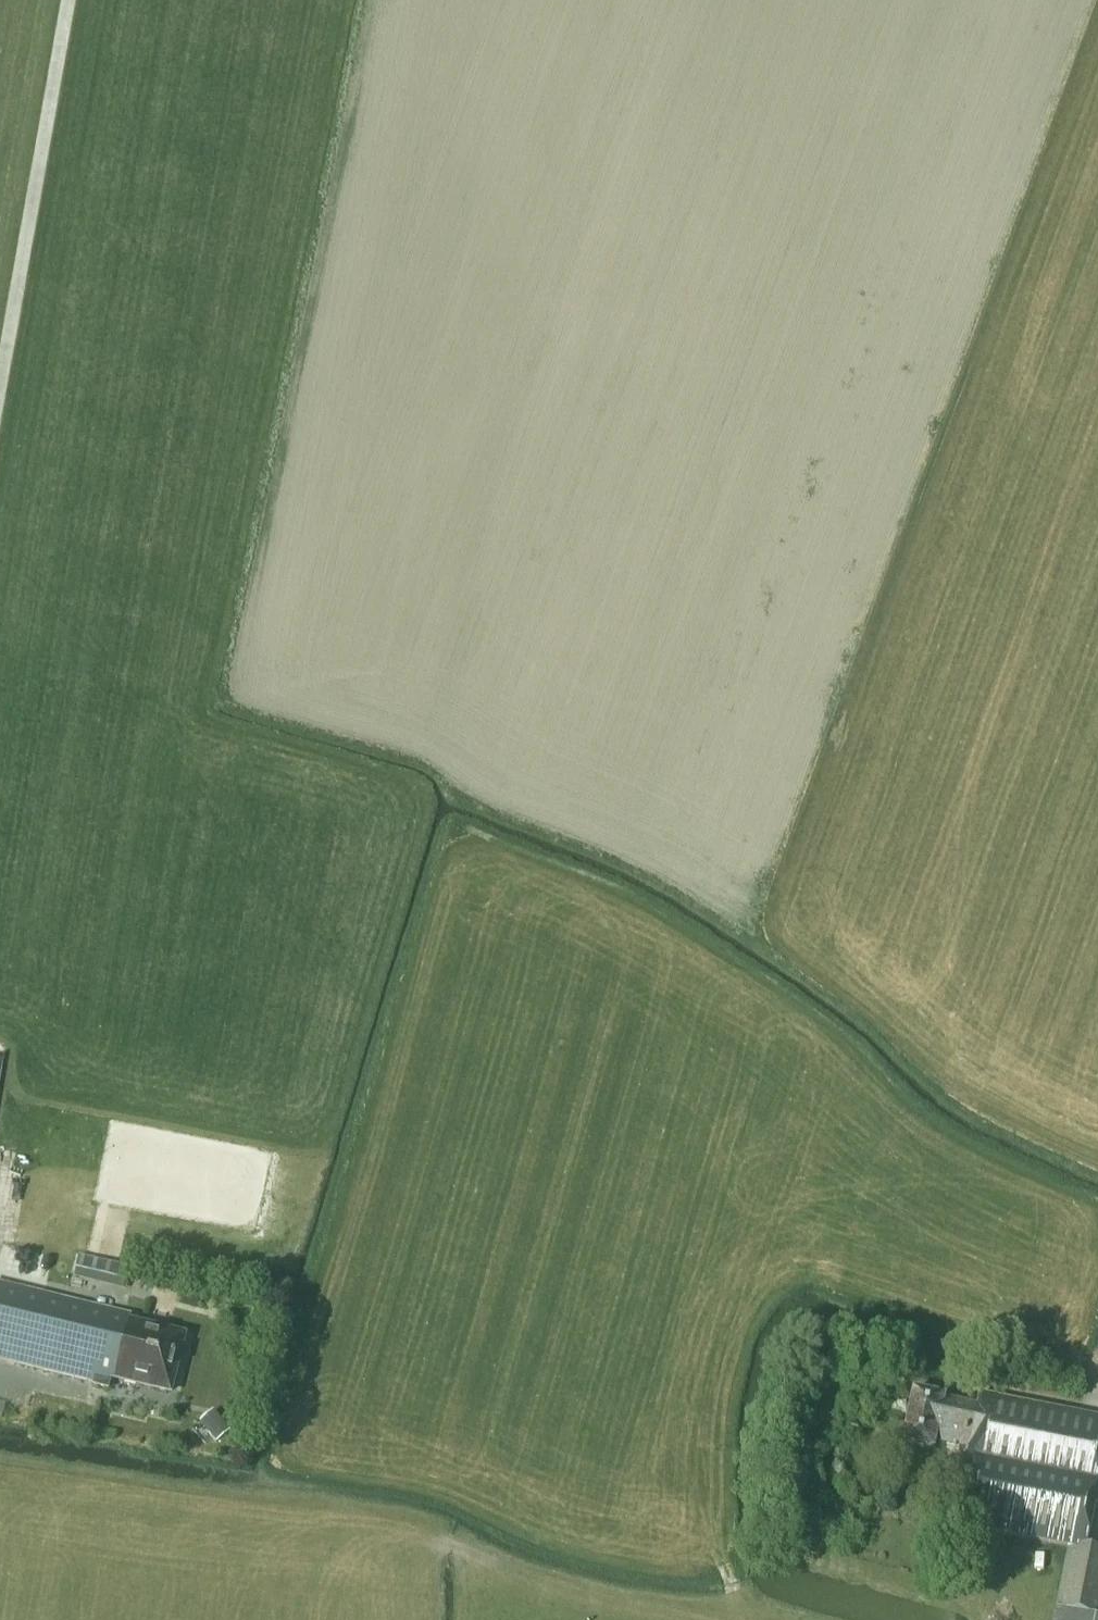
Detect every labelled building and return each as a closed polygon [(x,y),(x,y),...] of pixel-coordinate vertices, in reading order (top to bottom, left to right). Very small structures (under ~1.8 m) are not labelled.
[(0,1281),(0,1357),(96,1381),(95,1385),(109,1388),(111,1378),(138,1384),(138,1383),(172,1391),(186,1334),(132,1321),(133,1314),(0,1281)] [(816,1357),(813,1370),(831,1374),(834,1361),(816,1357)] [(1087,1547),(1097,1496),(1097,1423),(983,1399),(981,1407),(962,1403),(912,1391),(902,1443),(933,1449),(935,1442),(970,1449),(955,1522),(1070,1546),(1054,1619),(1097,1619),(1097,1550),(1087,1547)] [(199,1422),(216,1443),(231,1431),(214,1410),(199,1422)]
